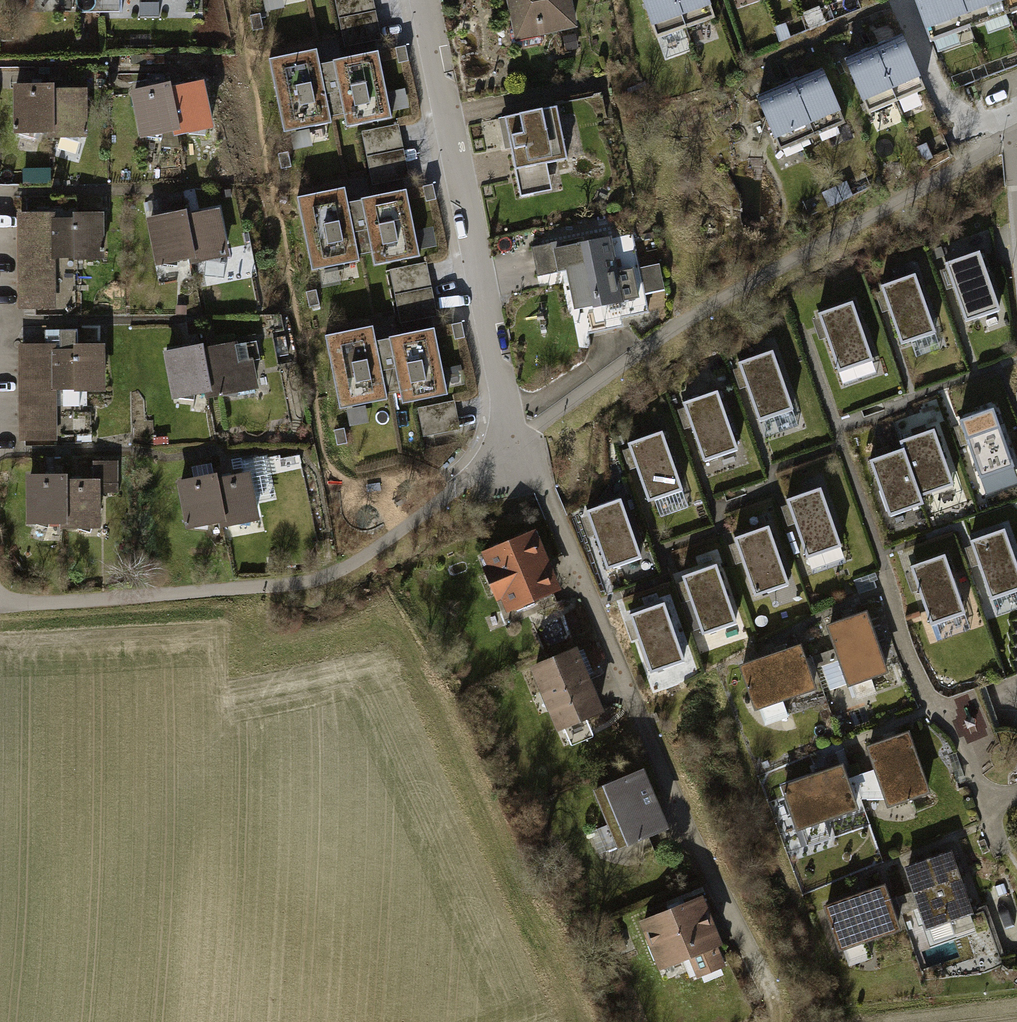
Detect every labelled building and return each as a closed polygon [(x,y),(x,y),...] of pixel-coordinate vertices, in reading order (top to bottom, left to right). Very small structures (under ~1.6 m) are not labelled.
[(77,13),(98,12),(98,0),(77,0),(77,13)] [(117,0),(98,0),(98,12),(118,12),(117,0)] [(343,47),(380,40),(372,0),(334,0),(343,47)] [(515,42),(577,29),(571,0),(506,0),(515,42)] [(656,40),(686,30),(675,0),(642,0),(656,40)] [(686,30),(715,19),(709,0),(675,0),(686,30)] [(929,45),(988,24),(979,0),(912,0),(929,45)] [(988,24),(1016,13),(1016,0),(979,0),(988,24)] [(903,37),(874,49),(898,102),(926,89),(903,37)] [(402,45),(391,47),(395,63),(405,60),(402,45)] [(874,49),(846,61),(869,114),(898,102),(874,49)] [(331,118),(336,117),(326,64),(320,65),(316,50),(267,60),(283,135),(332,125),(331,118)] [(379,54),(326,64),(336,117),(343,116),(345,128),(392,119),(379,54)] [(824,71),(791,85),(813,138),(846,124),(824,71)] [(202,81),(170,88),(179,132),(171,134),(172,138),(213,130),(202,81)] [(169,84),(128,92),(138,140),(171,134),(179,132),(170,88),(169,84)] [(51,85),(11,86),(12,135),(44,135),(52,134),(51,90),(51,85)] [(791,85),(757,99),(779,152),(813,138),(791,85)] [(86,90),(51,90),(52,134),(44,135),(44,140),(87,139),(86,90)] [(556,108),(504,119),(515,171),(567,160),(556,108)] [(397,125),(361,132),(372,186),(408,179),(397,125)] [(430,184),(419,186),(423,201),(433,199),(430,184)] [(358,257),(364,256),(353,203),(347,204),(344,189),(295,199),(310,274),(360,264),(358,257)] [(406,192),(353,203),(364,256),(370,255),(373,267),(420,258),(406,192)] [(194,260),(187,262),(188,266),(228,258),(219,209),(185,216),(194,260)] [(184,212),(145,219),(154,268),(187,262),(194,260),(185,216),(184,212)] [(54,213),(16,214),(17,310),(55,310),(54,259),(54,218),(54,213)] [(71,218),(54,218),(54,259),(72,259),(72,262),(102,261),(102,214),(71,214),(71,218)] [(551,244),(531,248),(537,277),(566,272),(568,283),(639,269),(633,235),(552,250),(551,244)] [(966,322),(1001,310),(981,252),(946,264),(966,322)] [(426,263),(389,270),(400,325),(437,318),(426,263)] [(639,269),(568,283),(574,312),(592,309),(597,331),(621,327),(620,318),(648,312),(644,293),(664,290),(659,265),(639,269)] [(902,347),(937,335),(916,276),(881,288),(902,347)] [(839,373),(873,361),(852,302),(818,314),(839,373)] [(461,323),(451,326),(454,341),(464,339),(461,323)] [(387,395),(392,394),(382,341),(376,343),(372,327),(323,337),(339,412),(388,402),(387,395)] [(77,330),(44,331),(44,345),(45,442),(56,442),(55,407),(86,406),(86,394),(104,394),(103,346),(77,346),(77,330)] [(435,331),(382,341),(392,394),(399,393),(401,406),(448,396),(435,331)] [(210,394),(203,396),(204,401),(257,391),(252,361),(240,364),(236,343),(202,350),(210,394)] [(44,345),(16,345),(18,443),(45,442),(44,345)] [(201,346),(161,354),(170,402),(203,396),(210,394),(202,350),(201,346)] [(793,409),(773,351),(738,363),(759,421),(793,409)] [(739,450),(718,391),(683,403),(704,462),(739,450)] [(454,402),(417,409),(423,437),(459,430),(454,402)] [(980,479),(1015,467),(994,408),(959,420),(980,479)] [(954,486),(935,430),(900,441),(903,449),(920,498),(954,486)] [(684,490),(663,431),(628,443),(649,502),(684,490)] [(920,498),(903,449),(870,461),(889,517),(922,506),(920,498)] [(91,481),(65,481),(64,527),(59,526),(59,531),(99,531),(99,494),(117,494),(117,462),(91,462),(91,481)] [(258,500),(278,497),(273,469),(253,472),(258,500)] [(215,480),(224,524),(217,525),(218,530),(258,523),(249,473),(215,480)] [(215,476),(175,484),(184,531),(217,525),(224,524),(215,480),(215,476)] [(65,477),(25,477),(25,526),(59,526),(64,527),(65,481),(65,477)] [(840,545),(820,488),(787,500),(806,557),(840,545)] [(642,558),(621,499),(586,511),(607,571),(642,558)] [(769,529),(734,541),(755,599),(789,587),(769,529)] [(535,531),(481,553),(506,615),(561,592),(535,531)] [(971,544),(992,603),(1016,594),(1016,565),(1005,532),(971,544)] [(910,567),(931,625),(966,613),(945,555),(910,567)] [(716,565),(682,576),(702,635),(737,623),(716,565)] [(664,603),(629,615),(649,673),(684,661),(664,603)] [(868,613),(827,627),(848,689),(889,675),(868,613)] [(802,646),(739,668),(755,713),(818,692),(802,646)] [(577,649),(529,669),(557,735),(604,715),(577,649)] [(978,765),(1006,755),(981,687),(953,698),(978,765)] [(910,733),(866,748),(888,811),(932,796),(910,733)] [(844,767),(781,788),(797,834),(860,813),(844,767)] [(644,772),(593,793),(618,853),(669,832),(644,772)] [(974,917),(952,854),(905,870),(926,933),(974,917)] [(886,887),(823,909),(839,955),(902,933),(886,887)] [(703,899),(639,924),(659,974),(690,962),(697,980),(726,968),(719,950),(722,948),(703,899)]
